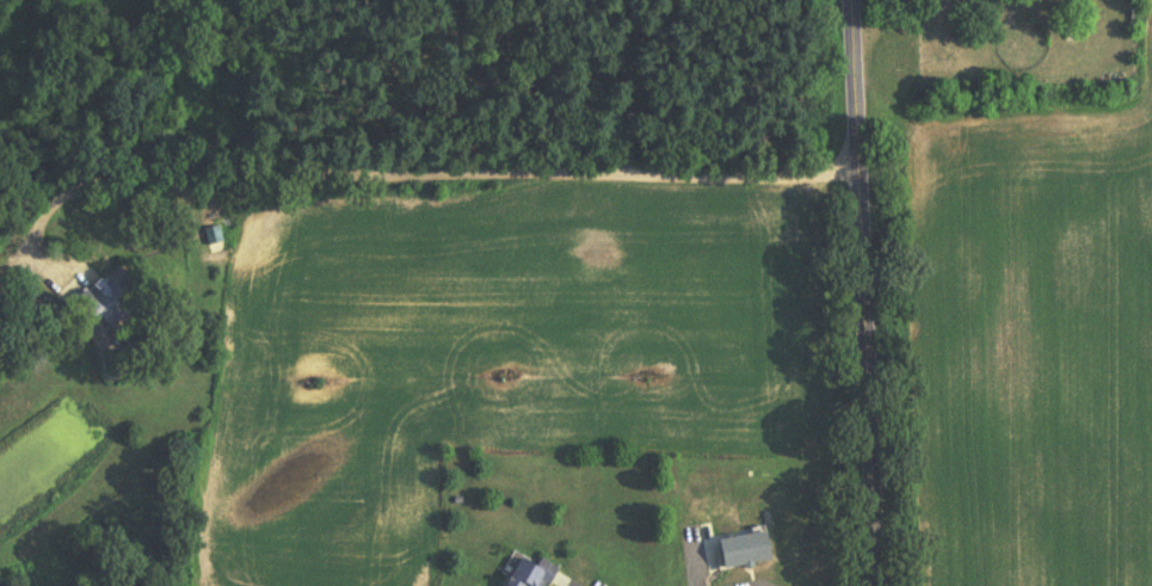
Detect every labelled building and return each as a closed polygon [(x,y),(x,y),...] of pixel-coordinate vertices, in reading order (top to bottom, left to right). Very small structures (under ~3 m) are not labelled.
[(111,333),(150,304),(124,268),(85,296),(111,333)] [(515,585),(547,585),(559,585),(558,564),(514,566),(515,585)]
